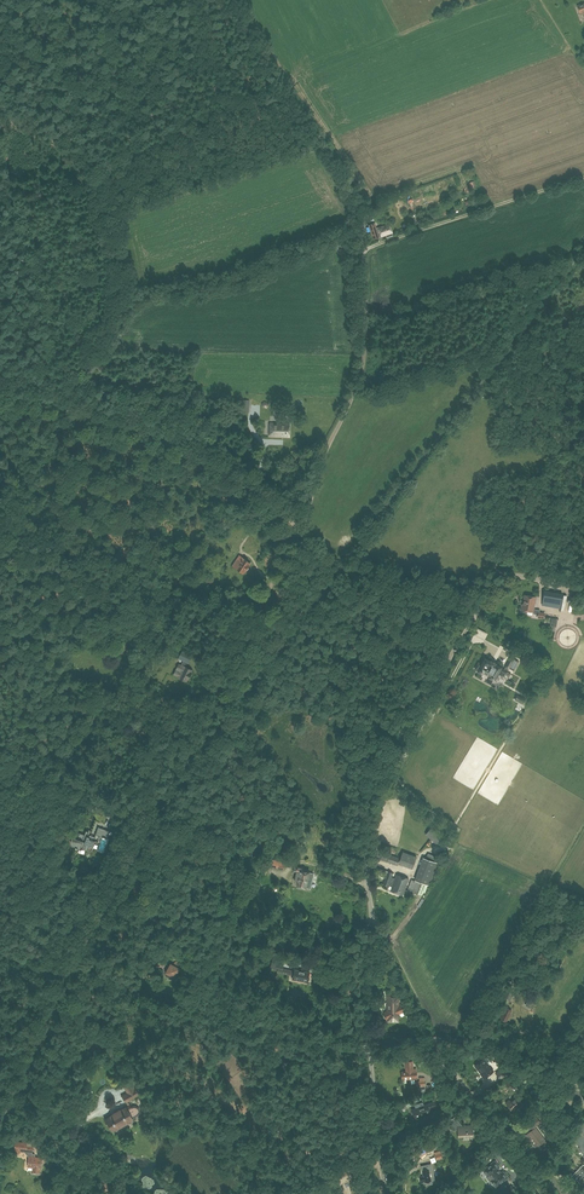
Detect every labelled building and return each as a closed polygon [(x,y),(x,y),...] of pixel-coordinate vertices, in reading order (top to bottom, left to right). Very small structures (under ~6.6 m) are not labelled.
[(375,222),(369,225),(373,239),(380,237),(375,222)] [(389,224),(379,227),(381,236),(385,235),(386,237),(393,235),(389,224)] [(285,416),(282,416),(282,423),(270,423),(270,436),(280,436),(289,436),(289,423),(285,423),(285,416)] [(121,460),(112,456),(111,460),(119,464),(121,460)] [(243,573),(250,563),(240,556),(233,565),(243,573)] [(543,605),(560,608),(563,594),(545,591),(543,605)] [(538,617),(544,618),(545,613),(539,612),(540,610),(534,609),(536,597),(525,595),(523,604),(522,604),(520,611),(527,613),(527,611),(533,612),(533,613),(537,615),(538,615),(538,617)] [(495,651),(498,645),(491,642),(488,648),(495,651)] [(186,668),(188,663),(189,663),(192,655),(182,651),(178,659),(183,661),(181,665),(179,664),(174,675),(180,678),(187,681),(192,671),(186,668)] [(500,668),(501,667),(495,664),(496,663),(491,660),(490,661),(485,658),(481,664),(478,663),(475,668),(478,670),(478,671),(482,674),(483,673),(489,676),(489,677),(494,680),(494,679),(497,680),(500,676),(504,678),(505,677),(507,678),(510,673),(506,671),(508,668),(509,669),(509,668),(514,671),(519,662),(514,659),(511,657),(505,667),(506,667),(504,670),(500,668)] [(525,699),(518,695),(515,700),(523,704),(525,699)] [(440,847),(447,838),(434,826),(426,835),(440,847)] [(110,831),(98,827),(96,834),(107,838),(110,831)] [(95,840),(94,840),(95,836),(85,833),(84,834),(77,832),(75,837),(72,837),(71,841),(70,842),(71,843),(71,844),(72,845),(73,846),(75,847),(80,849),(81,845),(83,846),(82,848),(87,849),(92,850),(95,840)] [(397,865),(399,858),(382,852),(380,859),(397,865)] [(399,862),(412,867),(416,857),(402,852),(399,862)] [(284,862),(267,858),(266,865),(283,869),(285,864),(283,864),(284,862)] [(423,858),(415,881),(429,885),(437,863),(423,858)] [(294,866),(293,871),(297,872),(294,882),(297,882),(296,886),(305,888),(309,872),(302,870),(303,868),(294,866)] [(383,884),(388,886),(388,884),(392,885),(390,891),(402,895),(408,879),(396,874),(395,878),(391,877),(393,873),(387,871),(383,884)] [(420,883),(413,880),(411,880),(407,891),(416,894),(420,883)] [(272,956),(270,967),(277,968),(277,972),(292,975),(292,979),(307,982),(309,972),(294,968),(293,971),(282,969),(284,959),(272,956)] [(172,979),(173,977),(174,977),(174,976),(175,977),(177,974),(176,973),(178,969),(176,967),(178,964),(174,962),(172,965),(171,964),(166,972),(167,973),(165,975),(172,979)] [(509,1000),(513,992),(507,989),(503,997),(509,1000)] [(387,1011),(384,1012),(387,1017),(386,1021),(397,1022),(397,1012),(403,1009),(401,1004),(398,1006),(398,997),(387,996),(387,1011)] [(525,1005),(530,1007),(532,1003),(533,1001),(529,998),(528,1000),(525,1005)] [(511,1015),(509,1014),(511,1010),(509,1009),(509,1008),(509,1007),(508,1007),(507,1008),(506,1008),(504,1011),(505,1011),(501,1019),(506,1022),(508,1018),(509,1018),(511,1015)] [(475,1065),(481,1073),(481,1074),(484,1078),(487,1076),(493,1070),(484,1058),(475,1065)] [(406,1061),(406,1071),(402,1072),(402,1078),(407,1078),(407,1079),(416,1078),(416,1069),(413,1069),(412,1061),(406,1061)] [(504,1067),(496,1073),(500,1078),(508,1072),(504,1067)] [(510,1076),(505,1081),(506,1082),(505,1083),(511,1090),(517,1084),(510,1076)] [(552,1088),(558,1083),(556,1080),(549,1085),(552,1088)] [(128,1106),(105,1119),(108,1125),(109,1124),(113,1130),(137,1116),(138,1115),(139,1114),(140,1112),(140,1111),(140,1109),(139,1108),(138,1107),(137,1106),(136,1106),(134,1105),(133,1106),(131,1107),(128,1101),(140,1095),(135,1087),(134,1087),(131,1081),(123,1085),(127,1093),(122,1095),(128,1106)] [(507,1104),(512,1110),(522,1102),(517,1096),(511,1101),(509,1099),(506,1102),(508,1104),(507,1104)] [(536,1102),(534,1099),(523,1108),(525,1111),(536,1102)] [(434,1101),(412,1109),(415,1118),(430,1112),(429,1109),(436,1106),(434,1101)] [(446,1113),(452,1111),(450,1105),(443,1108),(446,1113)] [(462,1125),(455,1116),(445,1123),(451,1131),(456,1130),(457,1130),(458,1136),(473,1136),(473,1125),(462,1125)] [(540,1122),(537,1117),(528,1123),(532,1128),(540,1122)] [(582,1120),(581,1122),(577,1126),(576,1125),(574,1127),(578,1132),(573,1138),(574,1139),(573,1139),(574,1139),(577,1142),(575,1143),(579,1148),(579,1149),(580,1148),(582,1150),(580,1152),(583,1156),(583,1121),(582,1120)] [(540,1151),(549,1144),(535,1127),(526,1134),(533,1145),(535,1143),(540,1151)] [(435,1146),(433,1141),(416,1148),(419,1154),(435,1146)] [(42,1157),(28,1156),(27,1167),(33,1168),(32,1172),(40,1173),(40,1168),(41,1168),(42,1157)] [(495,1161),(483,1169),(487,1175),(489,1174),(493,1179),(491,1180),(496,1186),(507,1177),(503,1171),(501,1173),(497,1168),(499,1166),(495,1161)] [(583,1164),(572,1175),(583,1187),(583,1186),(583,1165),(583,1164)] [(426,1166),(427,1169),(422,1170),(423,1175),(420,1176),(421,1182),(431,1179),(430,1175),(434,1174),(432,1165),(426,1166)] [(502,1192),(503,1193),(512,1193),(516,1191),(512,1185),(502,1192)]
